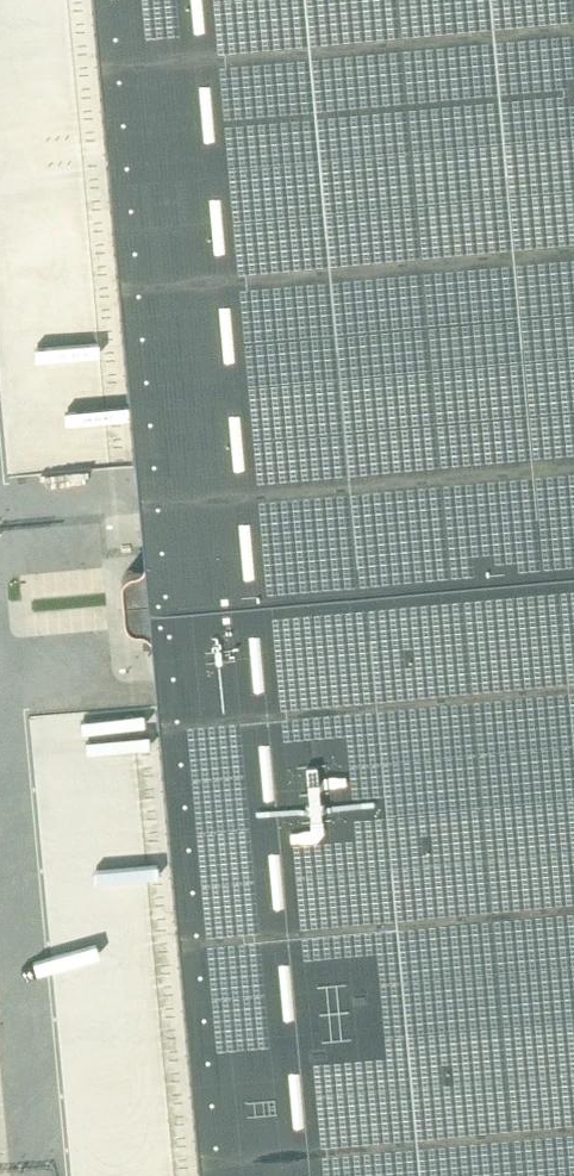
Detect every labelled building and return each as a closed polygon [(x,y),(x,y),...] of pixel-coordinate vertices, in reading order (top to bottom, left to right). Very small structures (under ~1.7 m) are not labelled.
[(145,554),(134,567),(122,582),(123,598),(573,557),(573,0),(95,0),(145,554)] [(123,598),(125,614),(139,626),(153,637),(202,1175),(573,1175),(573,557),(123,598)] [(37,677),(83,676),(83,647),(37,649),(37,677)]
